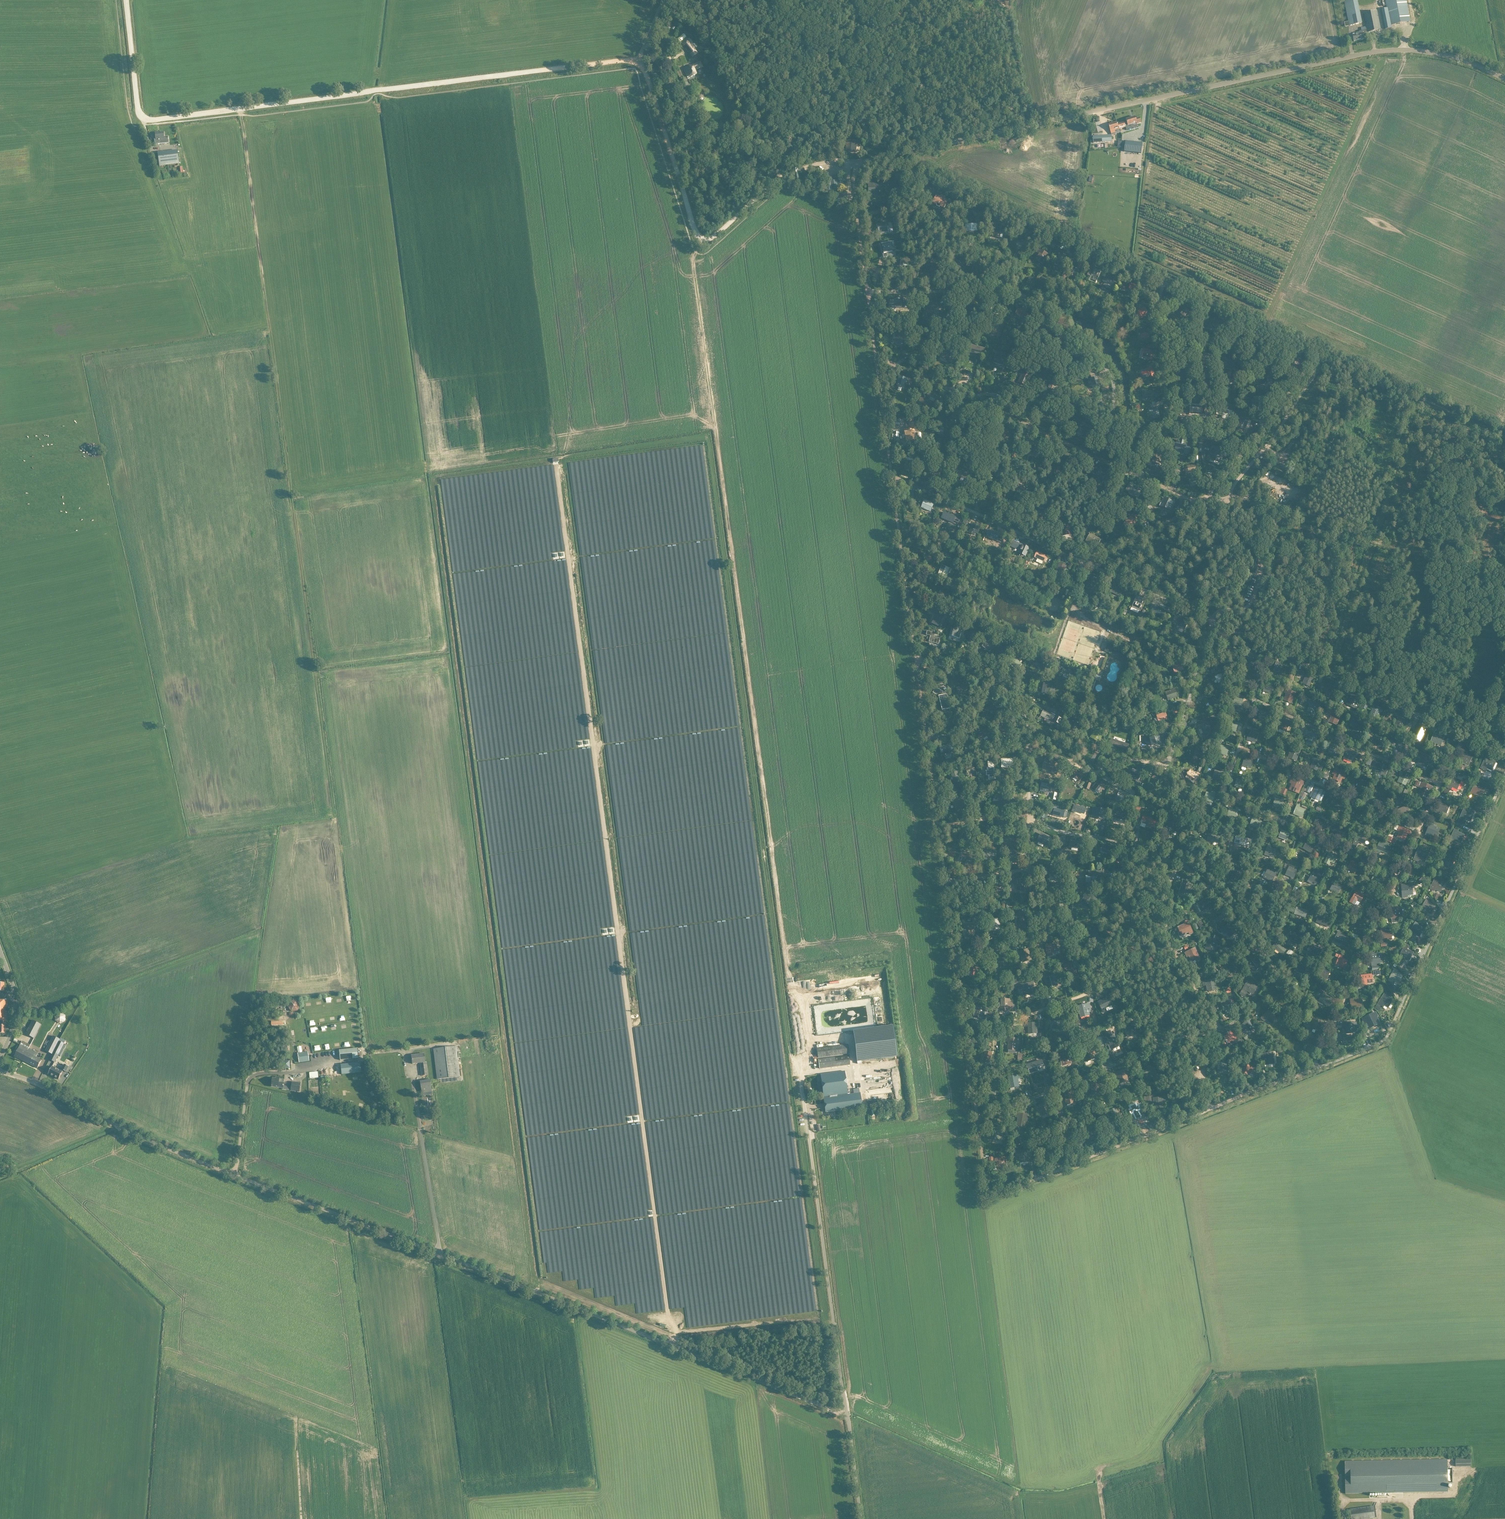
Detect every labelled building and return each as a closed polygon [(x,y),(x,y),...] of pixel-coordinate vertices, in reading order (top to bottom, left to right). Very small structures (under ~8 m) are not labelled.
[(1349,26),(1362,23),(1357,0),(1344,0),(1349,26)] [(1362,7),(1363,7),(1364,8),(1365,8),(1366,8),(1367,8),(1368,8),(1369,8),(1370,8),(1370,7),(1371,7),(1372,6),(1373,5),(1373,4),(1374,4),(1374,3),(1374,2),(1374,1),(1375,1),(1375,0),(1359,0),(1359,1),(1359,2),(1359,3),(1360,4),(1360,5),(1361,6),(1362,7)] [(1382,10),(1385,30),(1391,28),(1391,26),(1410,22),(1406,0),(1385,0),(1387,9),(1382,10)] [(1361,28),(1362,31),(1359,31),(1359,33),(1356,34),(1356,35),(1353,36),(1354,42),(1364,39),(1363,34),(1381,30),(1377,11),(1364,13),(1367,27),(1361,28)] [(699,47),(691,37),(688,39),(696,49),(699,47)] [(687,39),(681,44),(692,58),(698,53),(687,39)] [(700,62),(688,67),(684,69),(687,77),(689,76),(691,77),(696,75),(694,70),(702,67),(700,62)] [(1138,126),(1137,124),(1141,123),(1139,118),(1136,119),(1135,117),(1126,120),(1128,125),(1132,124),(1133,128),(1138,126)] [(1119,129),(1117,124),(1117,122),(1108,125),(1111,134),(1115,133),(1114,131),(1119,129)] [(164,137),(164,132),(155,133),(156,140),(158,140),(158,144),(169,143),(168,137),(164,137)] [(848,142),(848,144),(842,144),(844,153),(851,152),(851,153),(855,152),(855,151),(859,150),(858,142),(854,143),(853,141),(848,142)] [(1125,141),(1124,152),(1141,154),(1142,143),(1125,141)] [(158,153),(158,158),(159,166),(179,164),(178,156),(178,151),(158,153)] [(831,181),(826,182),(827,189),(832,188),(832,190),(838,189),(838,190),(843,189),(842,181),(837,182),(837,180),(831,181)] [(879,194),(883,194),(883,184),(868,184),(869,194),(872,194),(872,192),(879,192),(879,194)] [(944,208),(947,201),(944,199),(945,197),(944,197),(943,198),(942,197),(942,196),(941,195),(940,198),(936,196),(933,203),(937,205),(938,203),(941,205),(940,206),(944,208)] [(995,221),(992,235),(993,236),(999,237),(1000,233),(1004,234),(1006,225),(1003,224),(1002,224),(999,223),(999,222),(995,221)] [(887,224),(879,225),(880,233),(889,232),(887,224)] [(977,224),(965,224),(966,232),(978,231),(977,224)] [(883,244),(882,244),(882,245),(883,245),(884,248),(883,249),(884,250),(885,253),(884,253),(884,254),(887,253),(888,257),(894,256),(895,256),(894,252),(892,242),(890,243),(883,244)] [(1037,252),(1039,253),(1036,260),(1043,263),(1048,255),(1039,250),(1037,252)] [(1062,263),(1066,256),(1063,254),(1062,256),(1059,254),(1054,264),(1057,265),(1061,267),(1063,264),(1062,263)] [(900,261),(900,265),(912,267),(912,262),(912,261),(910,260),(910,259),(904,259),(904,260),(901,259),(900,261)] [(959,270),(963,267),(958,261),(952,266),(958,273),(960,272),(959,270)] [(1083,266),(1077,261),(1073,267),(1079,272),(1083,266)] [(935,263),(926,274),(930,278),(938,269),(936,268),(938,266),(935,263)] [(1090,270),(1087,275),(1091,277),(1091,276),(1098,279),(1099,276),(1101,271),(1100,272),(1094,270),(1093,272),(1090,270)] [(1104,285),(1110,290),(1114,284),(1108,279),(1106,278),(1103,282),(1105,283),(1104,285)] [(1132,290),(1131,296),(1136,296),(1136,290),(1137,291),(1138,285),(1130,284),(1129,290),(1132,290)] [(898,301),(890,301),(890,307),(896,307),(896,309),(907,308),(907,305),(902,305),(902,300),(898,300),(898,301)] [(970,309),(973,311),(974,309),(977,304),(969,300),(967,304),(971,306),(970,309)] [(938,302),(926,303),(927,310),(934,310),(934,309),(939,308),(938,302)] [(1184,306),(1179,310),(1184,316),(1191,309),(1184,302),(1182,304),(1184,306)] [(991,306),(990,312),(1003,315),(1005,309),(1003,309),(1004,306),(996,304),(995,307),(991,306)] [(1136,313),(1139,319),(1144,317),(1148,315),(1148,314),(1148,315),(1145,308),(1140,310),(1136,313)] [(1225,326),(1220,317),(1217,318),(1216,319),(1217,321),(1214,323),(1215,323),(1212,324),(1216,331),(1219,330),(1225,326)] [(1040,330),(1037,333),(1042,338),(1046,334),(1047,335),(1050,332),(1044,325),(1040,330)] [(1141,331),(1142,339),(1145,338),(1150,338),(1148,330),(1143,331),(1141,331)] [(904,343),(903,345),(906,345),(907,335),(897,334),(896,342),(904,343)] [(1056,341),(1053,349),(1054,349),(1057,350),(1057,351),(1059,344),(1060,344),(1067,347),(1069,340),(1062,338),(1060,343),(1056,341)] [(918,345),(926,349),(928,346),(930,347),(931,345),(922,339),(921,341),(918,345)] [(1230,347),(1233,350),(1239,346),(1236,342),(1230,347)] [(945,350),(941,356),(947,360),(950,356),(953,352),(945,347),(944,347),(943,349),(945,350)] [(980,355),(983,356),(984,351),(985,350),(982,349),(982,348),(976,347),(976,348),(973,347),(973,350),(970,349),(969,353),(975,354),(975,352),(981,353),(980,355)] [(1253,356),(1262,362),(1265,357),(1258,352),(1260,349),(1258,348),(1253,356)] [(1147,358),(1152,359),(1154,352),(1149,350),(1144,349),(1142,357),(1147,358)] [(1004,360),(1005,357),(996,355),(994,363),(1002,365),(1003,362),(1005,363),(1005,364),(1009,365),(1010,360),(1009,359),(1008,359),(1006,359),(1006,361),(1004,360)] [(1080,364),(1079,365),(1083,367),(1087,358),(1082,356),(1081,357),(1077,355),(1074,362),(1080,364)] [(1290,365),(1296,369),(1302,360),(1300,359),(1299,361),(1295,358),(1290,365)] [(1142,373),(1143,377),(1149,376),(1150,379),(1155,378),(1152,368),(1147,369),(1148,371),(1142,373)] [(1175,369),(1174,378),(1187,379),(1187,370),(1175,369)] [(1229,376),(1227,380),(1234,382),(1236,376),(1237,377),(1238,372),(1230,369),(1228,375),(1229,376)] [(1019,382),(1026,385),(1031,376),(1021,371),(1020,374),(1022,375),(1019,382)] [(1271,384),(1272,376),(1263,376),(1263,384),(1271,384)] [(898,386),(903,388),(905,382),(906,382),(907,379),(900,377),(898,381),(899,382),(898,386)] [(1093,385),(1092,386),(1093,389),(1100,386),(1099,382),(1098,382),(1097,378),(1091,380),(1093,385)] [(1048,385),(1046,392),(1054,395),(1056,390),(1057,385),(1047,382),(1046,384),(1048,385)] [(927,397),(938,402),(938,401),(940,397),(938,396),(938,395),(933,392),(933,393),(930,391),(929,394),(927,397)] [(1263,398),(1255,398),(1255,409),(1263,408),(1263,398)] [(1097,400),(1100,412),(1105,411),(1101,399),(1097,400)] [(1192,406),(1191,413),(1204,414),(1205,407),(1192,406)] [(952,417),(960,420),(963,414),(965,415),(966,412),(956,407),(952,417)] [(1149,409),(1151,417),(1159,415),(1157,407),(1149,409)] [(1218,408),(1216,415),(1222,416),(1223,414),(1228,415),(1228,418),(1231,418),(1232,411),(1218,408)] [(1240,419),(1237,427),(1245,430),(1246,427),(1247,426),(1249,427),(1251,421),(1249,420),(1249,419),(1250,418),(1241,415),(1241,416),(1240,419)] [(1082,423),(1080,428),(1085,430),(1083,436),(1088,438),(1092,428),(1082,423)] [(910,427),(903,430),(904,434),(906,434),(908,437),(905,438),(907,443),(915,440),(910,427)] [(1002,433),(1003,438),(1011,437),(1010,433),(1009,428),(1002,429),(1002,433)] [(1104,437),(1107,438),(1108,436),(1110,437),(1113,430),(1110,429),(1110,431),(1107,430),(1104,437)] [(1135,442),(1143,443),(1144,436),(1134,435),(1134,438),(1136,438),(1135,442)] [(1178,441),(1176,448),(1185,450),(1184,452),(1189,454),(1190,449),(1186,448),(1187,443),(1184,443),(1184,442),(1183,442),(1181,441),(1181,442),(1178,441)] [(1038,453),(1039,447),(1041,447),(1041,444),(1030,442),(1029,446),(1031,447),(1030,452),(1038,453)] [(1219,461),(1221,456),(1222,456),(1224,452),(1213,448),(1212,451),(1214,452),(1212,458),(1219,461)] [(1064,458),(1073,463),(1076,457),(1066,453),(1064,458)] [(1150,455),(1150,459),(1152,460),(1151,460),(1151,461),(1152,462),(1152,463),(1156,464),(1156,465),(1160,465),(1160,462),(1161,462),(1161,460),(1160,460),(1161,455),(1150,455)] [(904,470),(912,471),(914,462),(906,460),(904,470)] [(1186,473),(1188,474),(1197,472),(1195,464),(1186,466),(1185,467),(1184,468),(1184,469),(1184,470),(1185,472),(1185,473),(1186,473)] [(1101,474),(1100,476),(1102,477),(1103,476),(1105,478),(1103,480),(1105,482),(1108,478),(1109,476),(1107,474),(1108,473),(1104,470),(1102,468),(1100,471),(1102,473),(1101,474)] [(928,470),(925,476),(936,480),(938,474),(928,470)] [(960,474),(958,479),(960,480),(965,482),(967,483),(968,480),(970,481),(971,478),(970,477),(969,477),(960,474)] [(1127,490),(1138,497),(1140,494),(1139,493),(1141,491),(1131,484),(1127,490)] [(1016,494),(1024,496),(1026,491),(1026,489),(1020,487),(1021,485),(1019,485),(1018,489),(1016,494)] [(983,494),(990,497),(989,498),(992,499),(993,494),(994,493),(984,489),(983,494)] [(1162,502),(1160,506),(1163,507),(1164,506),(1171,510),(1174,503),(1165,498),(1163,502),(1162,502)] [(933,507),(930,506),(931,504),(925,501),(922,508),(931,512),(933,507)] [(1300,509),(1293,503),(1288,509),(1295,515),(1300,509)] [(1044,516),(1046,517),(1048,511),(1039,508),(1039,509),(1037,514),(1039,515),(1040,514),(1044,515),(1044,516)] [(944,513),(942,518),(953,523),(954,521),(958,523),(960,519),(951,515),(951,516),(944,513)] [(1130,516),(1126,522),(1128,524),(1126,526),(1130,529),(1135,524),(1136,521),(1134,520),(1131,517),(1130,516)] [(977,534),(980,527),(973,524),(969,533),(974,535),(975,533),(977,534)] [(1061,529),(1061,531),(1062,536),(1070,535),(1069,527),(1061,529)] [(988,531),(986,537),(997,542),(998,539),(1003,541),(1004,537),(995,533),(995,534),(988,531)] [(1089,537),(1086,541),(1088,542),(1097,547),(1100,541),(1101,540),(1099,539),(1095,536),(1092,535),(1090,533),(1089,537)] [(1013,540),(1011,544),(1013,545),(1012,547),(1020,551),(1021,550),(1022,551),(1021,554),(1025,556),(1028,548),(1024,546),(1023,546),(1023,545),(1013,540)] [(1036,558),(1045,562),(1047,556),(1037,552),(1036,555),(1037,556),(1036,558)] [(1055,573),(1053,576),(1056,577),(1059,571),(1063,573),(1066,566),(1062,564),(1059,563),(1058,565),(1055,572),(1055,573)] [(942,566),(939,574),(939,575),(946,577),(947,573),(948,573),(950,574),(951,570),(944,566),(942,566)] [(1089,578),(1086,585),(1088,586),(1093,588),(1094,586),(1097,579),(1092,577),(1090,576),(1089,578)] [(935,585),(933,594),(941,596),(943,587),(935,585)] [(1111,592),(1120,596),(1122,591),(1113,587),(1111,592)] [(1142,606),(1141,606),(1144,600),(1136,597),(1134,602),(1133,606),(1140,609),(1141,607),(1142,606)] [(1167,612),(1155,605),(1152,611),(1163,618),(1167,612)] [(937,614),(932,624),(938,627),(943,617),(937,614)] [(1181,618),(1176,629),(1179,630),(1179,628),(1184,631),(1188,622),(1181,618)] [(954,628),(952,637),(957,638),(960,639),(961,634),(958,633),(960,627),(960,628),(961,626),(961,623),(956,622),(954,628)] [(966,642),(966,643),(972,645),(973,644),(974,641),(973,641),(976,633),(971,630),(966,642)] [(927,631),(926,635),(931,636),(929,642),(939,644),(940,638),(934,637),(935,633),(927,631)] [(983,638),(980,646),(980,645),(982,646),(981,647),(989,654),(992,650),(994,647),(990,643),(987,646),(985,644),(987,641),(983,638)] [(1004,644),(1001,648),(1004,649),(1002,652),(1006,655),(1008,652),(1010,648),(1012,646),(1003,640),(1003,641),(1002,642),(1004,644)] [(1230,648),(1231,652),(1236,650),(1233,640),(1225,642),(1227,649),(1230,648)] [(1247,658),(1255,661),(1257,652),(1255,651),(1255,653),(1249,651),(1247,658)] [(1009,664),(1016,671),(1022,665),(1015,658),(1009,664)] [(1032,659),(1028,663),(1031,666),(1030,668),(1035,672),(1036,670),(1037,670),(1041,666),(1032,659)] [(1273,671),(1281,673),(1284,666),(1278,665),(1278,663),(1276,662),(1273,671)] [(1173,669),(1175,668),(1177,673),(1184,670),(1182,665),(1180,666),(1179,664),(1172,666),(1173,669)] [(1062,673),(1070,678),(1073,673),(1064,669),(1062,673)] [(1303,683),(1310,686),(1312,682),(1314,677),(1305,673),(1304,676),(1306,677),(1303,683)] [(1218,685),(1219,687),(1225,685),(1221,675),(1218,676),(1218,677),(1216,678),(1217,680),(1218,680),(1220,684),(1218,685)] [(1250,677),(1245,675),(1244,675),(1242,682),(1245,683),(1250,684),(1252,675),(1250,675),(1250,677)] [(1273,686),(1268,684),(1268,682),(1266,682),(1263,691),(1271,693),(1273,686)] [(1328,688),(1325,694),(1332,697),(1336,688),(1327,684),(1326,687),(1328,688)] [(957,689),(959,693),(968,690),(966,685),(957,689)] [(1287,693),(1285,699),(1291,702),(1293,697),(1295,693),(1286,689),(1285,692),(1287,693)] [(1173,693),(1173,690),(1166,693),(1167,695),(1169,694),(1171,699),(1178,697),(1176,692),(1173,693)] [(1359,703),(1357,702),(1359,698),(1350,694),(1348,698),(1350,699),(1348,704),(1357,708),(1359,703)] [(947,696),(941,698),(944,709),(949,707),(947,696)] [(1233,705),(1241,708),(1244,699),(1242,698),(1241,700),(1238,699),(1235,698),(1233,705)] [(1211,708),(1212,710),(1217,708),(1214,699),(1213,700),(1208,701),(1209,704),(1210,703),(1212,708),(1211,708)] [(1308,711),(1315,713),(1316,709),(1318,704),(1309,701),(1308,704),(1310,704),(1308,711)] [(987,710),(994,712),(994,709),(994,706),(997,707),(997,704),(990,703),(989,706),(990,706),(990,708),(987,708),(987,710)] [(1370,715),(1377,718),(1379,713),(1381,709),(1372,705),(1371,708),(1373,709),(1370,715)] [(1258,719),(1266,721),(1268,714),(1262,713),(1263,711),(1261,710),(1258,719)] [(1043,714),(1042,717),(1052,722),(1054,716),(1044,711),(1042,713),(1043,714)] [(1330,721),(1337,724),(1338,719),(1340,715),(1331,711),(1330,714),(1332,715),(1330,721)] [(1166,712),(1156,715),(1157,718),(1159,723),(1168,720),(1166,712)] [(1397,720),(1395,726),(1401,729),(1403,725),(1405,720),(1396,716),(1395,719),(1397,720)] [(1279,728),(1286,731),(1289,725),(1291,726),(1292,723),(1283,719),(1279,728)] [(1072,723),(1073,723),(1071,729),(1076,731),(1077,726),(1078,727),(1080,722),(1073,720),(1072,723)] [(955,730),(954,731),(955,733),(960,730),(955,722),(950,725),(951,727),(952,726),(955,730)] [(1353,731),(1359,735),(1364,726),(1355,722),(1354,724),(1356,725),(1353,731)] [(1204,734),(1204,736),(1210,734),(1206,723),(1203,725),(1203,726),(1201,727),(1202,729),(1203,728),(1205,733),(1204,734)] [(1227,730),(1230,731),(1235,733),(1238,724),(1236,723),(1235,725),(1229,723),(1227,730)] [(1415,735),(1413,738),(1420,741),(1421,738),(1423,734),(1425,729),(1417,725),(1415,728),(1418,729),(1415,735)] [(1093,729),(1095,731),(1091,737),(1099,741),(1101,737),(1104,732),(1095,727),(1093,729)] [(985,730),(977,736),(980,741),(984,739),(985,740),(988,738),(987,737),(989,735),(985,730)] [(1250,731),(1247,739),(1255,742),(1257,737),(1257,735),(1251,733),(1252,731),(1250,731)] [(1308,741),(1314,744),(1316,740),(1318,735),(1309,731),(1307,736),(1309,737),(1308,741)] [(1376,743),(1382,745),(1386,736),(1377,733),(1376,736),(1378,736),(1376,743)] [(1443,738),(1439,737),(1440,735),(1434,733),(1432,739),(1430,744),(1433,745),(1434,743),(1440,745),(1443,738)] [(968,736),(961,743),(964,746),(971,740),(968,736)] [(1161,743),(1160,738),(1159,736),(1157,737),(1154,737),(1150,738),(1152,746),(1161,743)] [(1111,739),(1110,743),(1115,745),(1114,746),(1127,750),(1129,746),(1129,745),(1113,740),(1113,739),(1111,739)] [(1338,751),(1340,752),(1342,746),(1331,742),(1330,745),(1332,745),(1330,751),(1337,754),(1338,751)] [(1400,748),(1397,757),(1404,759),(1407,751),(1409,746),(1400,743),(1398,747),(1400,748)] [(950,744),(941,746),(943,752),(945,752),(945,753),(951,752),(952,756),(955,754),(954,749),(952,749),(950,744)] [(1222,754),(1227,755),(1229,746),(1227,746),(1227,748),(1221,746),(1219,753),(1222,754)] [(1196,757),(1197,760),(1203,758),(1199,747),(1195,749),(1195,750),(1194,751),(1194,753),(1196,752),(1197,757),(1196,757)] [(1289,757),(1296,760),(1300,751),(1291,747),(1289,751),(1291,752),(1289,757)] [(1345,748),(1344,752),(1346,753),(1346,754),(1344,758),(1351,761),(1354,755),(1356,756),(1357,753),(1348,749),(1345,748)] [(1458,763),(1462,765),(1463,763),(1468,765),(1471,757),(1465,755),(1466,753),(1463,752),(1458,763)] [(1419,763),(1426,766),(1430,757),(1421,753),(1420,756),(1422,757),(1419,763)] [(1245,757),(1242,766),(1250,768),(1253,761),(1247,759),(1247,757),(1245,757)] [(1314,761),(1311,767),(1320,772),(1325,763),(1313,757),(1312,760),(1314,761)] [(1495,762),(1489,759),(1489,758),(1486,757),(1481,768),(1485,770),(1486,768),(1491,770),(1495,762)] [(1046,760),(1044,767),(1053,770),(1052,773),(1057,774),(1059,769),(1054,768),(1055,763),(1052,762),(1053,761),(1049,760),(1049,761),(1046,760)] [(987,771),(986,771),(986,776),(989,776),(989,779),(995,779),(993,762),(989,763),(990,768),(988,769),(988,771),(987,771)] [(1386,766),(1377,763),(1376,765),(1378,766),(1375,772),(1385,776),(1388,770),(1385,769),(1386,766)] [(1134,778),(1136,780),(1135,783),(1140,786),(1142,781),(1139,780),(1142,773),(1137,770),(1136,771),(1133,769),(1129,775),(1134,778)] [(1344,774),(1344,772),(1335,769),(1333,773),(1335,774),(1334,778),(1340,781),(1342,778),(1344,779),(1346,775),(1344,774)] [(1190,770),(1184,777),(1189,781),(1191,782),(1192,782),(1194,783),(1199,776),(1190,770)] [(1076,771),(1073,774),(1080,781),(1083,778),(1081,776),(1083,775),(1080,772),(1079,773),(1076,771)] [(1213,778),(1216,779),(1221,780),(1224,771),(1222,771),(1221,773),(1215,771),(1213,778)] [(957,772),(951,774),(955,784),(961,781),(957,772)] [(1409,784),(1412,777),(1401,772),(1399,775),(1402,776),(1399,782),(1402,783),(1401,784),(1405,786),(1406,783),(1409,784)] [(1478,772),(1476,777),(1484,781),(1486,776),(1478,772)] [(1153,777),(1159,785),(1163,782),(1158,776),(1157,777),(1155,775),(1153,777)] [(1454,779),(1455,777),(1452,776),(1447,787),(1451,789),(1452,787),(1457,789),(1460,781),(1454,779)] [(1292,784),(1291,787),(1298,790),(1300,784),(1303,785),(1304,782),(1292,777),(1290,783),(1292,784)] [(1235,786),(1243,789),(1246,780),(1244,779),(1243,781),(1237,779),(1235,786)] [(1356,783),(1359,784),(1357,789),(1363,792),(1367,783),(1358,779),(1356,783)] [(1096,783),(1094,787),(1100,792),(1104,786),(1096,780),(1095,782),(1096,783)] [(1422,788),(1420,793),(1422,793),(1427,795),(1429,789),(1432,790),(1433,787),(1430,786),(1421,783),(1420,786),(1421,786),(1420,787),(1422,788)] [(1471,794),(1475,796),(1476,794),(1480,796),(1484,788),(1478,786),(1479,784),(1476,783),(1471,794)] [(1306,789),(1303,788),(1302,791),(1304,792),(1304,791),(1310,793),(1313,786),(1308,784),(1306,789)] [(1042,785),(1041,792),(1051,793),(1051,786),(1042,785)] [(1312,797),(1312,798),(1315,800),(1316,799),(1319,800),(1320,799),(1322,800),(1326,792),(1323,791),(1314,787),(1313,790),(1315,791),(1312,797)] [(1262,791),(1256,788),(1253,795),(1261,798),(1265,789),(1263,789),(1262,791)] [(1380,799),(1387,802),(1390,793),(1381,789),(1380,794),(1382,795),(1380,799)] [(1118,795),(1115,800),(1119,802),(1119,801),(1128,806),(1135,792),(1131,790),(1130,793),(1127,792),(1126,795),(1120,792),(1118,795)] [(1204,800),(1212,802),(1215,793),(1213,793),(1213,795),(1207,793),(1204,800)] [(1334,807),(1341,810),(1345,801),(1336,797),(1335,800),(1337,801),(1334,807)] [(967,807),(962,798),(953,803),(957,810),(963,806),(965,809),(966,808),(967,807)] [(995,798),(993,802),(1011,810),(1014,805),(998,798),(997,799),(995,798)] [(1273,806),(1281,808),(1284,799),(1282,798),(1281,801),(1275,799),(1273,806)] [(1436,811),(1440,813),(1441,811),(1446,813),(1449,805),(1443,802),(1443,801),(1441,800),(1436,811)] [(1397,807),(1400,814),(1405,812),(1406,814),(1410,812),(1406,803),(1397,807)] [(1052,805),(1051,808),(1055,809),(1053,815),(1063,817),(1066,817),(1067,813),(1064,812),(1065,811),(1058,810),(1059,806),(1052,805)] [(1075,810),(1084,814),(1086,809),(1074,805),(1074,807),(1076,808),(1075,810)] [(1304,810),(1299,808),(1300,806),(1297,805),(1294,814),(1302,817),(1304,810)] [(1227,816),(1235,818),(1238,812),(1232,809),(1232,808),(1230,807),(1227,816)] [(1366,818),(1369,812),(1357,807),(1356,810),(1359,811),(1356,817),(1363,820),(1364,817),(1366,818)] [(1460,818),(1465,820),(1466,817),(1470,820),(1474,812),(1468,809),(1468,808),(1465,807),(1460,818)] [(1094,813),(1093,818),(1102,820),(1103,814),(1104,814),(1105,811),(1095,809),(1094,813)] [(1125,819),(1126,818),(1125,818),(1125,816),(1122,815),(1122,817),(1114,815),(1114,816),(1112,821),(1116,822),(1116,821),(1121,822),(1121,823),(1124,824),(1125,819)] [(1314,824),(1322,828),(1324,823),(1325,821),(1320,818),(1321,817),(1318,815),(1314,824)] [(1143,816),(1141,822),(1155,828),(1158,822),(1143,816)] [(1255,819),(1255,817),(1253,816),(1250,825),(1258,828),(1261,821),(1255,819)] [(1381,822),(1378,828),(1384,831),(1387,827),(1389,823),(1380,818),(1379,821),(1381,822)] [(1175,831),(1177,832),(1180,827),(1170,821),(1167,827),(1171,829),(1171,827),(1175,830),(1175,831)] [(1332,833),(1335,834),(1336,832),(1342,834),(1343,829),(1344,827),(1335,824),(1333,829),(1332,833)] [(1430,824),(1426,835),(1430,837),(1431,834),(1436,836),(1439,829),(1433,826),(1433,825),(1430,824)] [(1398,837),(1400,838),(1404,840),(1407,834),(1409,835),(1411,832),(1399,827),(1398,831),(1400,832),(1398,837)] [(1279,837),(1287,840),(1290,832),(1288,831),(1287,833),(1282,830),(1279,837)] [(1457,833),(1458,831),(1455,830),(1450,841),(1454,843),(1455,841),(1460,843),(1463,835),(1457,833)] [(1354,842),(1358,844),(1359,842),(1364,844),(1366,837),(1357,833),(1354,842)] [(1040,834),(1036,842),(1047,848),(1048,846),(1051,848),(1054,843),(1050,841),(1051,840),(1040,834)] [(1209,840),(1219,843),(1221,837),(1209,834),(1208,838),(1209,838),(1209,840)] [(1252,841),(1236,837),(1236,839),(1235,843),(1240,844),(1251,847),(1252,841)] [(1303,848),(1311,853),(1312,851),(1314,846),(1309,843),(1310,842),(1308,840),(1305,845),(1303,848)] [(1379,843),(1376,852),(1380,854),(1381,851),(1387,854),(1389,847),(1388,846),(1388,844),(1384,843),(1383,844),(1379,843)] [(1271,848),(1272,845),(1269,844),(1265,855),(1274,859),(1278,850),(1271,848)] [(1008,847),(1009,855),(1011,854),(1011,853),(1014,853),(1014,855),(1016,855),(1015,846),(1008,847)] [(1101,850),(1111,855),(1113,850),(1103,846),(1101,850)] [(1421,851),(1422,850),(1419,848),(1414,860),(1418,861),(1419,859),(1424,861),(1427,854),(1421,851)] [(963,851),(960,857),(963,858),(961,861),(966,863),(967,860),(969,861),(972,855),(963,851)] [(1332,854),(1333,852),(1330,851),(1328,855),(1326,859),(1324,863),(1329,865),(1331,862),(1334,863),(1337,857),(1332,854)] [(1441,865),(1445,867),(1446,865),(1450,867),(1454,859),(1448,856),(1449,855),(1446,854),(1441,865)] [(1208,860),(1206,866),(1213,869),(1215,863),(1208,860)] [(1347,869),(1355,873),(1358,867),(1353,864),(1354,862),(1352,861),(1349,865),(1347,869)] [(1291,869),(1292,867),(1290,866),(1288,870),(1286,874),(1294,878),(1296,873),(1297,871),(1291,869)] [(1263,878),(1272,882),(1276,874),(1271,871),(1272,869),(1269,867),(1263,878)] [(1231,879),(1237,881),(1238,878),(1237,878),(1239,872),(1241,873),(1242,870),(1236,868),(1235,871),(1234,871),(1231,879)] [(1309,879),(1307,882),(1311,884),(1313,882),(1316,884),(1319,880),(1320,878),(1315,874),(1316,873),(1314,871),(1312,875),(1309,879)] [(1088,876),(1086,876),(1086,883),(1097,883),(1097,880),(1101,880),(1102,879),(1102,878),(1101,877),(1102,877),(1102,873),(1101,872),(1097,872),(1091,872),(1088,872),(1088,876)] [(1371,881),(1379,885),(1382,879),(1377,876),(1378,874),(1375,873),(1371,881)] [(1055,874),(1050,875),(1050,882),(1053,882),(1053,879),(1058,879),(1059,881),(1062,881),(1061,878),(1062,878),(1062,876),(1061,877),(1061,874),(1055,874)] [(1428,882),(1423,877),(1419,881),(1424,886),(1428,882)] [(1438,881),(1439,879),(1436,878),(1430,889),(1434,891),(1435,889),(1440,891),(1444,883),(1438,881)] [(1024,879),(1014,880),(1014,883),(1016,883),(1016,887),(1016,890),(1017,892),(1025,891),(1025,890),(1024,879)] [(1193,887),(1194,885),(1183,881),(1180,891),(1188,893),(1190,887),(1193,887)] [(1336,884),(1337,882),(1334,881),(1333,885),(1330,889),(1338,893),(1341,887),(1336,884)] [(995,886),(992,887),(993,895),(997,895),(996,892),(1003,891),(1002,889),(1001,885),(998,885),(998,884),(995,885),(995,886)] [(1402,885),(1402,897),(1407,897),(1407,895),(1412,894),(1411,886),(1405,887),(1405,885),(1402,885)] [(1359,893),(1360,891),(1357,890),(1350,903),(1355,905),(1357,900),(1360,902),(1364,896),(1359,893)] [(1248,900),(1247,903),(1249,904),(1252,897),(1250,896),(1250,897),(1247,895),(1248,893),(1246,892),(1243,899),(1245,900),(1245,899),(1248,900)] [(1082,901),(1089,907),(1093,901),(1095,902),(1097,900),(1088,893),(1082,901)] [(1198,904),(1202,911),(1208,908),(1210,910),(1212,908),(1207,899),(1198,904)] [(1052,902),(1053,905),(1055,904),(1057,911),(1065,909),(1062,900),(1052,902)] [(1426,911),(1430,914),(1434,907),(1428,903),(1429,902),(1426,900),(1420,911),(1424,913),(1426,911)] [(1394,907),(1391,907),(1392,919),(1396,919),(1396,917),(1401,916),(1401,913),(1404,912),(1404,908),(1401,908),(1394,909),(1394,907)] [(1302,915),(1302,916),(1304,917),(1305,914),(1306,915),(1307,911),(1297,908),(1295,914),(1297,915),(1297,913),(1302,915)] [(1257,910),(1253,916),(1262,923),(1266,916),(1257,910)] [(1015,914),(1015,919),(1018,919),(1018,922),(1018,923),(1018,925),(1024,924),(1023,918),(1024,918),(1024,913),(1015,914)] [(1318,919),(1320,920),(1319,922),(1329,926),(1331,920),(1320,916),(1318,919)] [(999,922),(1002,922),(1001,918),(990,919),(990,923),(990,924),(991,924),(991,930),(1000,929),(999,922)] [(1185,924),(1179,927),(1182,935),(1189,932),(1190,934),(1193,933),(1187,921),(1185,922),(1185,924)] [(1221,930),(1223,932),(1225,930),(1230,936),(1236,931),(1230,923),(1221,930)] [(1409,933),(1413,936),(1415,934),(1419,936),(1423,929),(1417,926),(1418,924),(1415,923),(1409,933)] [(963,930),(963,936),(964,936),(964,939),(968,939),(968,936),(972,936),(973,930),(974,930),(974,925),(965,924),(965,930),(963,930)] [(1353,933),(1361,936),(1364,929),(1358,927),(1359,925),(1357,924),(1353,933)] [(1381,929),(1381,942),(1386,941),(1386,939),(1391,939),(1391,931),(1384,931),(1384,929),(1381,929)] [(1293,940),(1297,942),(1300,935),(1297,934),(1297,935),(1292,932),(1289,937),(1293,939),(1293,940)] [(1334,940),(1338,942),(1342,944),(1345,938),(1340,935),(1341,933),(1338,932),(1334,940)] [(1209,938),(1206,948),(1215,951),(1217,944),(1219,944),(1220,941),(1218,941),(1219,938),(1215,934),(1213,939),(1209,938)] [(1046,946),(1048,956),(1051,955),(1050,953),(1057,951),(1055,943),(1046,946)] [(1280,953),(1282,954),(1286,950),(1278,944),(1274,948),(1276,950),(1277,949),(1281,952),(1280,953)] [(1313,946),(1310,952),(1313,954),(1313,955),(1318,958),(1322,951),(1323,951),(1324,948),(1319,945),(1319,946),(1315,944),(1313,946)] [(1406,950),(1407,949),(1404,947),(1399,958),(1403,960),(1404,958),(1409,960),(1412,953),(1406,950)] [(1187,956),(1189,955),(1192,961),(1199,958),(1195,949),(1185,953),(1187,956)] [(1021,957),(1023,962),(1031,959),(1029,954),(1028,950),(1020,952),(1021,957)] [(1310,961),(1312,955),(1306,952),(1304,959),(1310,961)] [(1377,965),(1376,963),(1381,962),(1381,954),(1374,955),(1374,953),(1371,953),(1372,965),(1377,965)] [(999,958),(999,965),(1008,965),(1007,959),(1007,954),(996,955),(996,958),(999,958)] [(1336,964),(1344,967),(1347,961),(1341,958),(1342,957),(1340,955),(1336,964)] [(1251,965),(1255,971),(1262,966),(1256,958),(1247,965),(1249,967),(1251,965)] [(1228,967),(1232,972),(1238,967),(1231,960),(1224,966),(1226,969),(1228,967)] [(1066,965),(1070,974),(1078,971),(1073,962),(1066,965)] [(1305,972),(1306,969),(1303,968),(1303,967),(1302,967),(1297,965),(1294,972),(1304,976),(1305,973),(1306,974),(1305,976),(1308,977),(1310,972),(1307,971),(1307,972),(1305,972)] [(1330,972),(1324,970),(1325,968),(1323,967),(1319,975),(1327,979),(1330,972)] [(971,977),(979,977),(979,976),(981,976),(982,972),(979,972),(980,969),(974,969),(974,968),(970,968),(970,971),(971,971),(971,977)] [(1396,972),(1397,971),(1394,969),(1389,980),(1393,982),(1394,980),(1398,983),(1402,975),(1396,972)] [(1047,978),(1048,981),(1050,981),(1052,988),(1060,985),(1057,975),(1047,978)] [(1367,985),(1367,983),(1372,982),(1371,975),(1361,976),(1362,986),(1367,985)] [(1216,989),(1214,979),(1203,981),(1204,986),(1207,985),(1208,991),(1216,989)] [(1240,995),(1244,997),(1248,991),(1252,993),(1256,987),(1252,984),(1247,982),(1240,995)] [(1020,985),(1020,986),(1020,988),(1023,987),(1024,994),(1032,993),(1031,986),(1034,986),(1033,983),(1020,985)] [(1284,995),(1286,994),(1284,991),(1276,999),(1282,1006),(1289,1000),(1284,995)] [(1333,1000),(1325,995),(1326,993),(1324,992),(1319,1000),(1329,1006),(1333,1000)] [(1383,1004),(1388,1007),(1392,1000),(1386,996),(1387,995),(1385,994),(1378,1004),(1382,1006),(1383,1004)] [(1105,1008),(1111,1005),(1108,998),(1099,1002),(1103,1012),(1106,1010),(1105,1008)] [(1222,1003),(1224,1006),(1226,1004),(1229,1011),(1236,1007),(1231,998),(1222,1003)] [(292,1012),(302,1008),(298,999),(288,1003),(292,1012)] [(1010,1002),(1010,999),(997,999),(998,1005),(1000,1005),(1000,1009),(1010,1009),(1014,1009),(1014,1002),(1010,1002)] [(1356,1007),(1361,1006),(1360,999),(1350,1000),(1351,1010),(1356,1009),(1356,1007)] [(1089,1015),(1088,1008),(1090,1007),(1089,1004),(1076,1007),(1077,1010),(1079,1010),(1081,1017),(1089,1015)] [(983,1021),(987,1022),(988,1017),(985,1016),(984,1017),(983,1016),(985,1011),(987,1012),(988,1009),(978,1006),(975,1016),(983,1018),(984,1018),(983,1021)] [(1264,1020),(1265,1018),(1270,1023),(1276,1017),(1268,1011),(1261,1018),(1264,1020)] [(56,1015),(56,1018),(62,1022),(65,1021),(65,1015),(61,1012),(56,1015)] [(1366,1023),(1368,1022),(1371,1027),(1378,1023),(1375,1017),(1377,1016),(1375,1014),(1364,1019),(1366,1023)] [(1314,1020),(1311,1026),(1318,1030),(1321,1025),(1323,1026),(1325,1021),(1314,1016),(1312,1019),(1314,1020)] [(1051,1017),(1051,1022),(1053,1022),(1053,1028),(1061,1029),(1062,1023),(1062,1018),(1051,1017)] [(1246,1026),(1250,1031),(1256,1026),(1249,1019),(1242,1025),(1244,1027),(1246,1026)] [(33,1020),(26,1034),(34,1038),(41,1025),(33,1020)] [(1036,1026),(1038,1026),(1038,1023),(1028,1023),(1029,1026),(1029,1033),(1036,1032),(1036,1026)] [(1346,1028),(1347,1033),(1355,1032),(1354,1026),(1356,1026),(1356,1023),(1344,1023),(1344,1028),(1346,1028)] [(1125,1027),(1128,1036),(1136,1034),(1134,1028),(1136,1027),(1135,1024),(1125,1027)] [(897,1056),(893,1026),(853,1031),(857,1062),(897,1056)] [(1228,1035),(1225,1037),(1228,1043),(1227,1044),(1228,1046),(1235,1042),(1234,1040),(1237,1038),(1232,1030),(1227,1033),(1228,1035)] [(1106,1039),(1104,1040),(1104,1041),(1105,1043),(1107,1042),(1110,1048),(1118,1044),(1116,1040),(1113,1035),(1112,1036),(1110,1033),(1104,1036),(1106,1039)] [(1334,1039),(1334,1040),(1340,1043),(1340,1042),(1343,1037),(1337,1033),(1334,1039)] [(53,1036),(45,1051),(52,1054),(56,1047),(59,1041),(60,1039),(53,1036)] [(1008,1049),(1017,1050),(1018,1039),(1007,1038),(1007,1041),(1009,1042),(1008,1049)] [(52,1054),(49,1060),(55,1062),(58,1055),(60,1056),(56,1054),(59,1049),(63,1051),(66,1045),(64,1044),(59,1041),(56,1047),(52,1054)] [(38,1054),(25,1047),(20,1045),(14,1056),(37,1068),(42,1060),(36,1057),(38,1054)] [(848,1045),(817,1049),(818,1058),(849,1053),(848,1045)] [(456,1047),(434,1049),(438,1080),(460,1077),(456,1047)] [(358,1058),(357,1048),(339,1050),(340,1060),(358,1058)] [(1093,1054),(1094,1053),(1093,1051),(1091,1051),(1090,1048),(1081,1053),(1082,1056),(1084,1055),(1087,1061),(1094,1057),(1093,1054)] [(983,1055),(981,1060),(981,1061),(986,1062),(986,1061),(989,1062),(992,1053),(986,1051),(985,1055),(983,1055)] [(299,1053),(298,1053),(299,1062),(309,1061),(308,1052),(301,1053),(301,1052),(299,1052),(299,1053)] [(1058,1059),(1061,1058),(1062,1065),(1071,1063),(1069,1058),(1068,1053),(1057,1056),(1058,1059)] [(1273,1053),(1263,1054),(1263,1057),(1261,1058),(1262,1062),(1264,1062),(1265,1065),(1274,1063),(1273,1053)] [(424,1054),(412,1056),(413,1064),(421,1063),(422,1076),(428,1075),(426,1062),(425,1063),(424,1054)] [(849,1056),(823,1059),(818,1060),(819,1068),(850,1064),(849,1056)] [(894,1058),(875,1060),(881,1105),(900,1103),(894,1058)] [(1217,1064),(1219,1072),(1227,1070),(1225,1060),(1215,1062),(1215,1065),(1217,1064)] [(1038,1071),(1037,1067),(1043,1065),(1041,1061),(1028,1065),(1030,1073),(1038,1071)] [(360,1062),(341,1064),(342,1074),(361,1072),(360,1062)] [(61,1071),(52,1066),(48,1074),(59,1079),(63,1072),(62,1072),(63,1070),(66,1072),(69,1067),(64,1064),(61,1071)] [(1242,1073),(1247,1074),(1248,1072),(1251,1073),(1252,1073),(1254,1074),(1255,1069),(1250,1067),(1250,1066),(1245,1064),(1242,1073)] [(1141,1071),(1143,1075),(1145,1080),(1148,1079),(1147,1077),(1154,1074),(1150,1067),(1141,1071)] [(825,1074),(820,1074),(823,1097),(824,1104),(825,1104),(826,1108),(825,1108),(825,1110),(825,1112),(845,1110),(846,1111),(862,1109),(862,1104),(860,1093),(850,1094),(849,1088),(847,1088),(845,1071),(825,1074)] [(1118,1075),(1119,1082),(1127,1081),(1127,1076),(1126,1071),(1115,1073),(1116,1076),(1118,1075)] [(1019,1075),(1008,1077),(1009,1082),(1010,1087),(1011,1089),(1014,1089),(1014,1087),(1019,1086),(1018,1082),(1020,1082),(1020,1078),(1019,1076),(1019,1075)] [(273,1078),(272,1086),(283,1088),(283,1089),(291,1090),(291,1091),(299,1092),(300,1083),(292,1082),(292,1084),(284,1083),(284,1080),(273,1078)] [(430,1080),(426,1081),(420,1082),(422,1094),(432,1092),(430,1080)] [(1091,1086),(1091,1088),(1091,1093),(1100,1092),(1099,1087),(1099,1082),(1088,1083),(1088,1086),(1091,1086)] [(990,1095),(991,1095),(991,1097),(996,1097),(996,1091),(997,1091),(997,1085),(988,1085),(988,1091),(991,1091),(991,1094),(990,1094),(990,1095)] [(1065,1102),(1066,1104),(1066,1103),(1066,1104),(1075,1102),(1074,1098),(1076,1098),(1075,1094),(1073,1095),(1072,1092),(1062,1095),(1063,1099),(1065,1099),(1066,1102),(1065,1102)] [(1162,1100),(1165,1100),(1165,1098),(1164,1097),(1154,1098),(1154,1104),(1155,1109),(1163,1108),(1162,1100)] [(1037,1106),(1038,1109),(1040,1108),(1041,1110),(1042,1115),(1050,1112),(1049,1107),(1048,1103),(1037,1106)] [(1130,1109),(1129,1110),(1131,1115),(1134,1113),(1136,1116),(1135,1116),(1136,1117),(1137,1118),(1141,1116),(1139,1111),(1144,1109),(1141,1104),(1138,1106),(1136,1103),(1129,1106),(1130,1109)] [(1019,1117),(1018,1119),(1017,1125),(1026,1126),(1026,1123),(1027,1120),(1028,1115),(1017,1113),(1016,1116),(1019,1117)] [(1107,1119),(1108,1120),(1108,1122),(1109,1122),(1111,1125),(1119,1121),(1117,1117),(1117,1115),(1107,1119)] [(1085,1131),(1087,1134),(1089,1138),(1096,1135),(1094,1130),(1093,1127),(1085,1131)] [(993,1139),(1001,1140),(1001,1137),(1002,1132),(994,1131),(993,1139)] [(1061,1135),(1061,1136),(1062,1138),(1063,1137),(1064,1140),(1073,1137),(1071,1133),(1070,1131),(1061,1135)] [(1049,1141),(1041,1145),(1043,1150),(1045,1149),(1046,1152),(1047,1153),(1047,1154),(1052,1152),(1050,1147),(1052,1146),(1051,1144),(1050,1145),(1049,1141)] [(1020,1154),(1020,1162),(1029,1161),(1028,1151),(1017,1151),(1017,1154),(1020,1154)] [(998,1160),(997,1168),(1006,1168),(1006,1158),(995,1157),(995,1160),(998,1160)] [(1469,1466),(1470,1458),(1454,1458),(1454,1466),(1469,1466)] [(1447,1460),(1345,1461),(1345,1494),(1448,1492),(1448,1483),(1453,1483),(1452,1468),(1447,1468),(1447,1460)] [(1349,1509),(1351,1518),(1366,1518),(1375,1518),(1373,1506),(1349,1509)]
